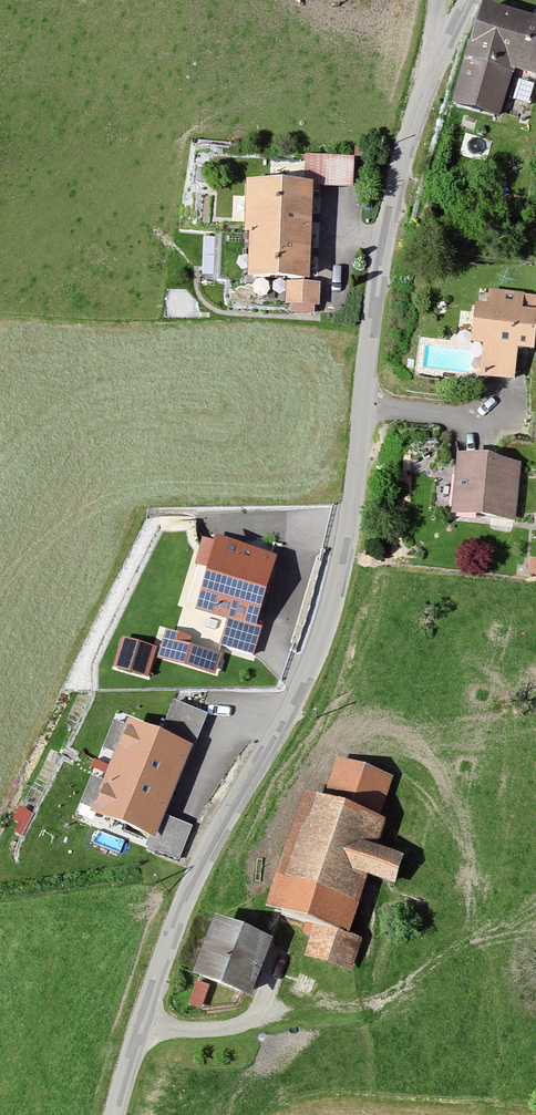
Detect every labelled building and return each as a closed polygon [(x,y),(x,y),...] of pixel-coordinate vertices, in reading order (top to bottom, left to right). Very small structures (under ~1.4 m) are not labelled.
[(480,5),(449,106),(496,121),(511,73),(535,80),(535,22),(480,5)] [(351,156),(303,155),(303,185),(313,185),(352,187),(351,156)] [(303,185),(246,184),(245,234),(251,233),(311,235),(313,185),(303,185)] [(311,235),(251,233),(250,280),(286,281),(310,282),(311,235)] [(310,282),(286,281),(285,303),(315,305),(316,283),(310,282)] [(490,291),(489,307),(476,306),(471,349),(481,350),(478,378),(512,381),(515,351),(533,353),(535,324),(535,296),(490,291)] [(520,462),(454,456),(449,514),(515,520),(520,462)] [(279,558),(216,539),(194,612),(227,622),(220,646),(250,655),(279,558)] [(192,639),(165,631),(156,661),(216,678),(222,657),(190,647),(192,639)] [(113,669),(148,680),(157,650),(123,639),(113,669)] [(173,703),(160,736),(193,749),(206,717),(173,703)] [(160,736),(128,723),(109,769),(174,795),(193,749),(160,736)] [(334,757),(321,797),(376,815),(389,775),(334,757)] [(174,795),(109,769),(91,815),(150,840),(156,843),(166,817),(174,795)] [(321,797),(302,791),(265,908),(313,922),(347,934),(365,879),(396,888),(406,857),(376,847),(386,817),(376,815),(321,797)] [(193,828),(166,817),(156,843),(150,840),(146,849),(179,862),(193,828)] [(270,942),(214,919),(191,974),(247,997),(270,942)] [(347,934),(313,922),(300,959),(350,976),(363,939),(347,934)]
